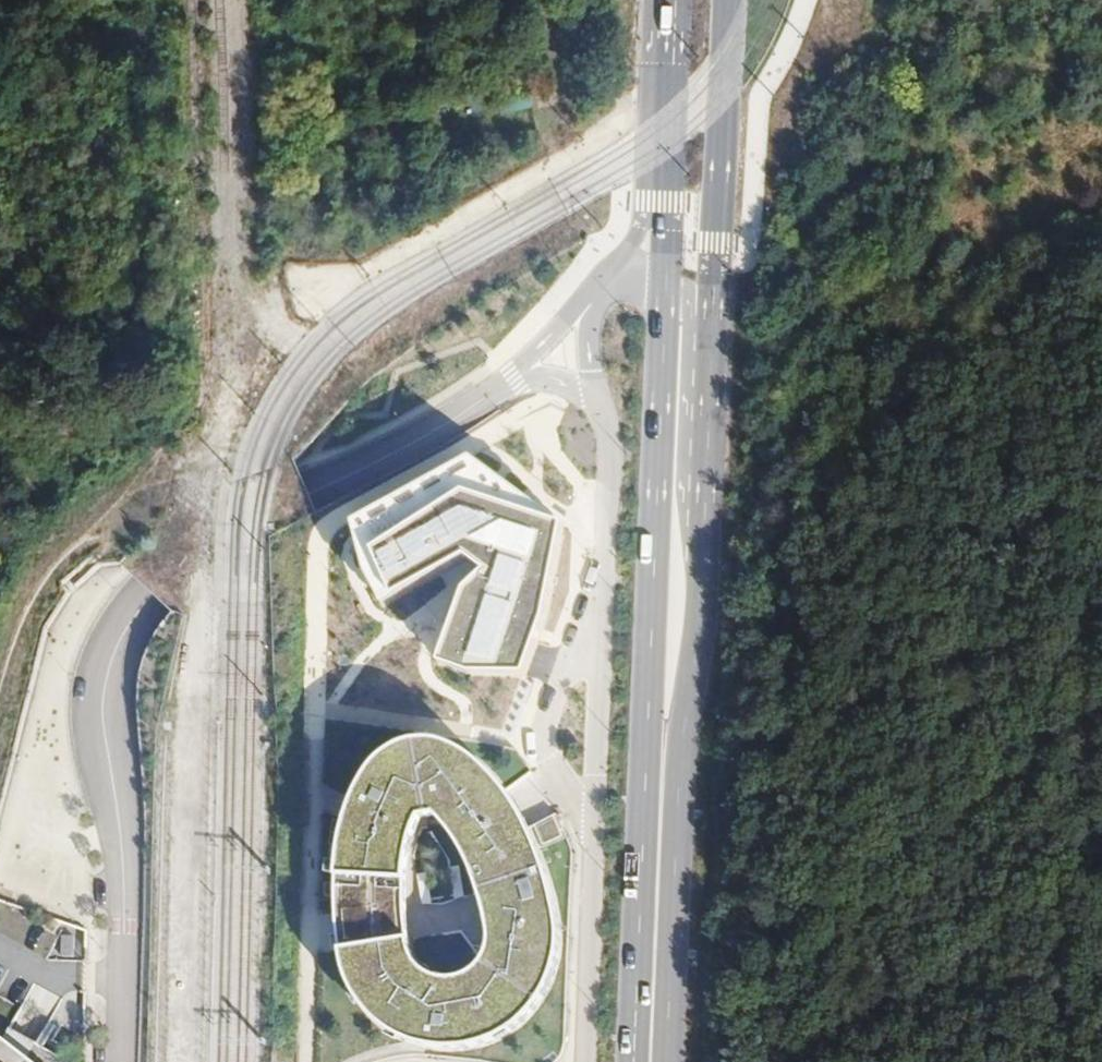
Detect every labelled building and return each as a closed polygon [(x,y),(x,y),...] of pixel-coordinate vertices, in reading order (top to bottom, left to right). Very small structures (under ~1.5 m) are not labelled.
[(464,590),(439,663),(471,674),(526,674),(546,620),(564,525),(474,455),(352,522),(356,538),(364,571),(385,609),(398,601),(467,558),(474,564),(486,573),(464,590)] [(416,745),(399,751),(387,758),(380,763),(371,772),(366,778),(361,785),(353,800),(348,813),(344,827),(341,843),(336,876),(405,880),(406,867),(408,850),(413,832),(419,819),(435,817),(444,826),(454,840),(463,855),(473,874),(478,894),(484,912),(488,930),(489,946),(483,961),(473,972),(459,978),(442,978),(424,970),(413,956),(408,939),(382,943),(356,947),(339,950),(342,967),(346,977),(352,991),(361,1004),(373,1017),(387,1028),(401,1037),(417,1045),(431,1050),(446,1053),(456,1053),(466,1053),(475,1051),(485,1050),(499,1046),(509,1042),(523,1032),(531,1024),(533,1021),(541,1011),(548,999),(550,994),(555,982),(558,971),(560,965),(562,956),(563,945),(563,940),(564,924),(563,912),(563,908),(562,897),(558,877),(556,868),(551,853),(547,843),(539,826),(531,811),(520,796),(514,788),(509,783),(500,774),(491,767),(484,762),(474,756),(462,751),(453,747),(442,745),(431,744),(421,745),(416,745)] [(405,880),(336,876),(335,906),(337,932),(339,950),(356,947),(382,943),(408,939),(405,914),(405,890),(405,880)] [(11,1026),(6,1037),(30,1056),(38,1040),(11,1026)] [(30,1056),(6,1037),(0,1032),(0,1061),(38,1061),(30,1056)]
